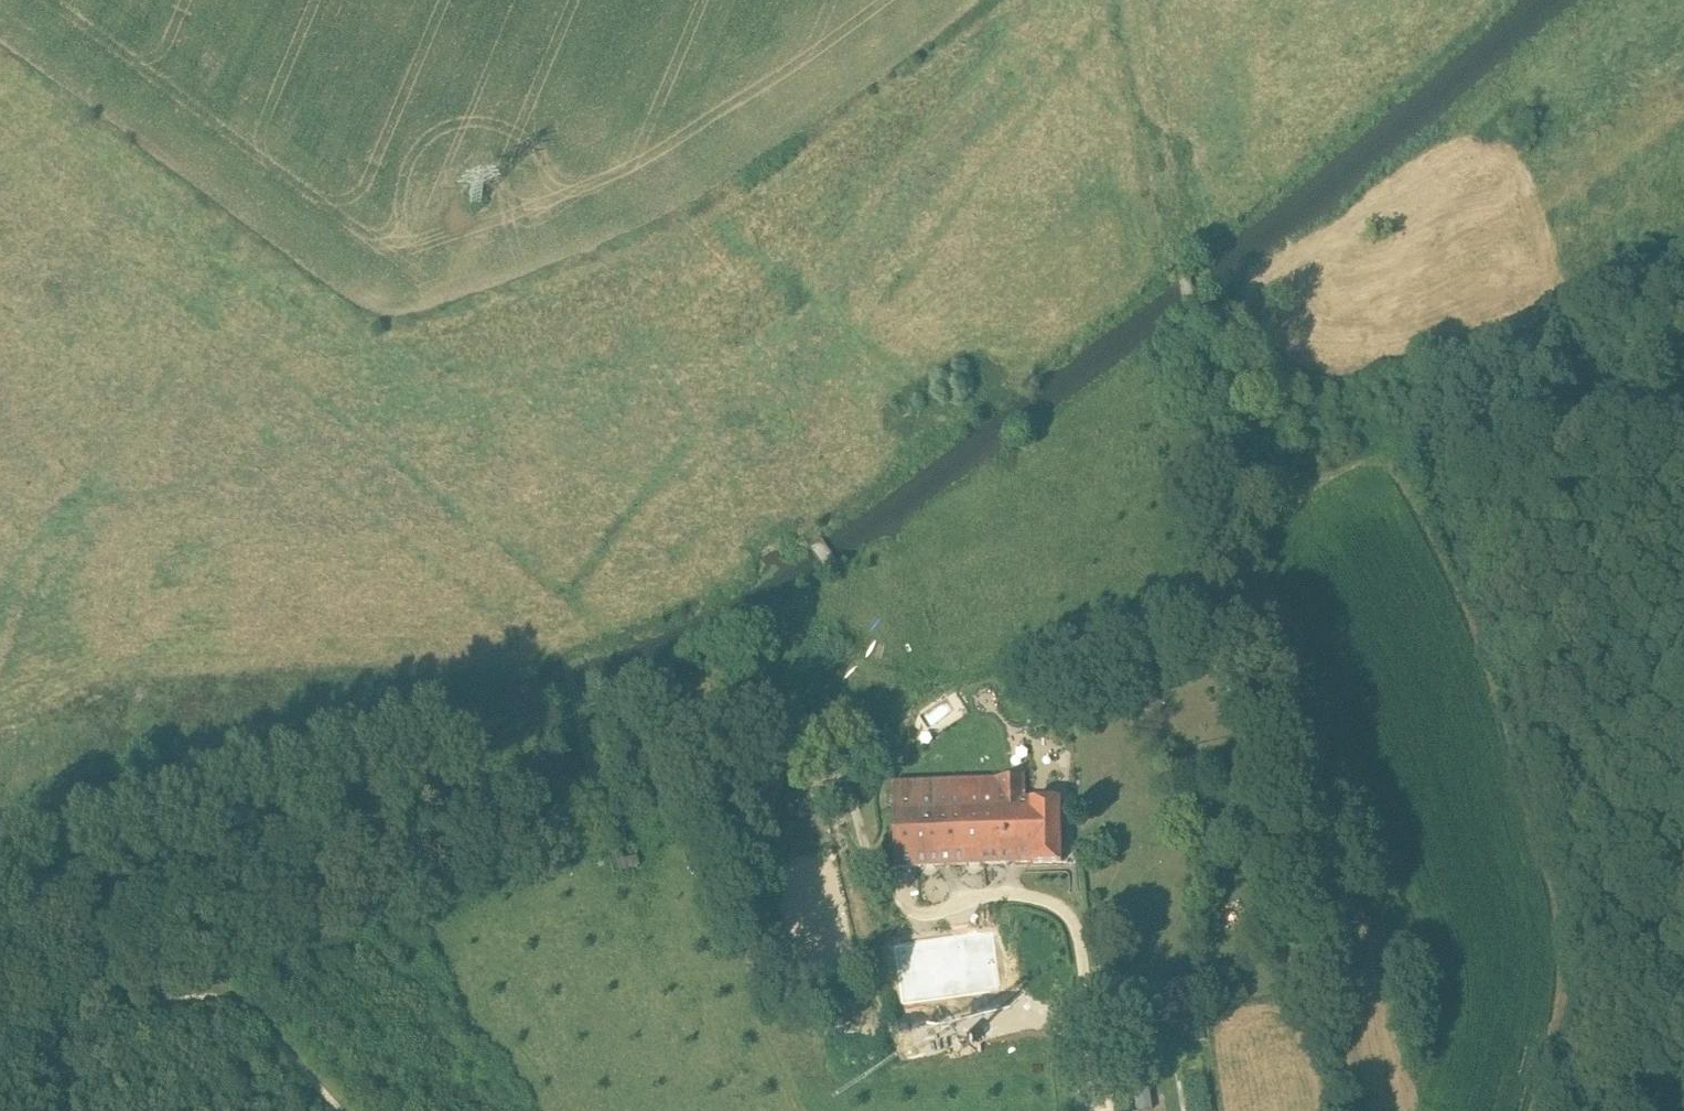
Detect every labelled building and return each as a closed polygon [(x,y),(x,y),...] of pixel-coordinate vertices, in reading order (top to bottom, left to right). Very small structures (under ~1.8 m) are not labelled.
[(1012,784),(896,786),(898,869),(1017,866),(1015,800),(1026,800),(1026,783),(1019,783),(1019,774),(1011,774),(1012,784)] [(1063,802),(1034,803),(1034,800),(1026,800),(1015,800),(1017,866),(1035,865),(1035,866),(1064,865),(1063,802)] [(995,932),(897,946),(905,1001),(1003,986),(995,932)]
